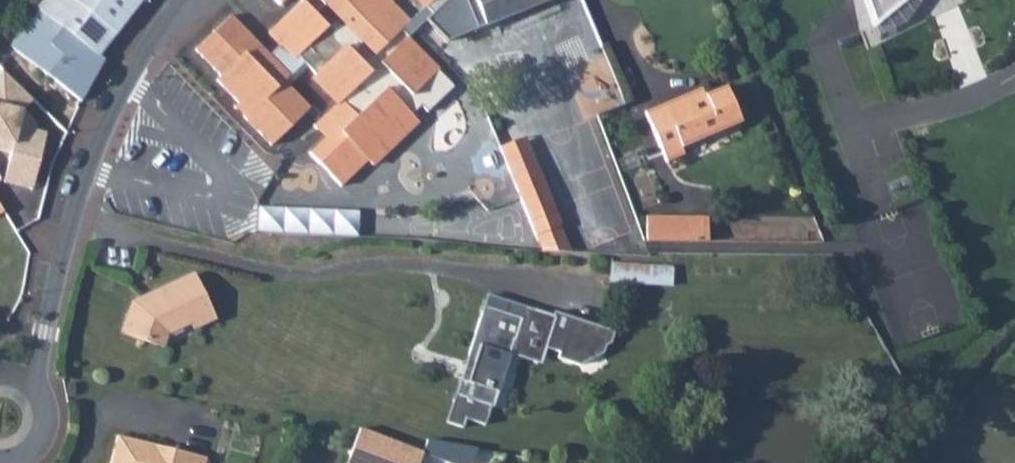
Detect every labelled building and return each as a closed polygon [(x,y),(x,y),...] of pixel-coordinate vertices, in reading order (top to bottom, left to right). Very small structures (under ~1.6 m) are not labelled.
[(119,30),(116,28),(84,0),(46,0),(42,5),(55,17),(28,51),(82,97),(104,55),(102,51),(119,30)] [(116,28),(141,0),(84,0),(116,28)] [(433,20),(453,41),(486,27),(475,0),(414,0),(424,10),(389,46),(366,24),(354,35),(318,0),(295,0),(303,7),(273,40),(285,52),(275,63),(270,67),(289,88),(309,69),(319,79),(316,83),(342,109),(345,106),(360,121),(346,136),(342,131),(330,142),(315,157),(347,190),(374,164),(378,169),(422,123),(417,118),(425,108),(431,114),(457,89),(410,42),(433,20)] [(283,10),(293,0),(273,0),(283,10)] [(486,27),(552,0),(475,0),(486,27)] [(879,30),(911,0),(868,0),(879,30)] [(278,152),(282,148),(316,115),(289,88),(270,67),(275,63),(236,23),(230,29),(200,58),(226,84),(222,88),(253,120),(249,124),(278,152)] [(1,67),(0,68),(0,147),(9,150),(7,157),(37,165),(46,131),(33,128),(36,120),(23,109),(34,98),(1,67)] [(668,116),(665,109),(648,116),(667,167),(684,161),(682,153),(744,130),(730,93),(707,101),(668,116)] [(704,95),(665,109),(668,116),(707,101),(704,95)] [(342,109),(321,132),(330,142),(342,131),(346,136),(360,121),(345,106),(342,109)] [(505,150),(530,212),(555,202),(529,140),(505,150)] [(35,174),(37,165),(7,157),(2,179),(32,187),(35,174)] [(555,202),(530,212),(535,224),(541,238),(566,228),(555,202)] [(358,211),(259,206),(257,231),(357,238),(358,211)] [(647,239),(708,241),(709,215),(648,213),(647,239)] [(612,259),(611,281),(673,286),(675,264),(612,259)] [(180,323),(201,315),(185,274),(127,297),(117,330),(150,339),(156,325),(178,317),(180,323)] [(488,296),(467,361),(476,364),(470,382),(461,380),(446,425),(461,429),(464,421),(485,428),(509,356),(514,342),(543,350),(544,348),(560,353),(558,360),(578,366),(603,355),(606,346),(611,343),(615,333),(557,314),(555,317),(488,296)] [(538,366),(543,350),(514,342),(509,356),(538,366)] [(476,364),(467,361),(461,380),(470,382),(476,364)] [(357,427),(342,462),(415,462),(419,452),(357,427)] [(208,450),(120,430),(111,462),(206,462),(208,450)]
